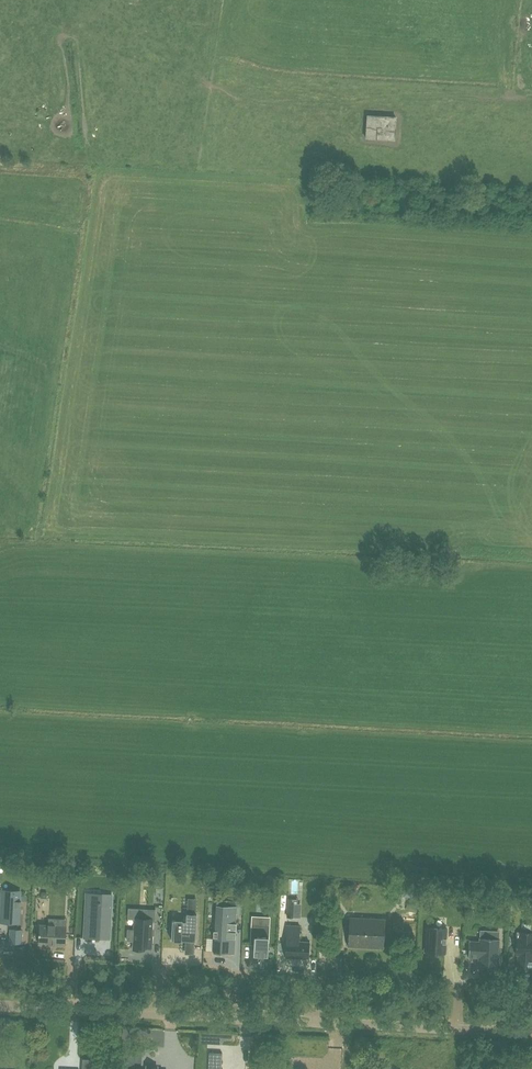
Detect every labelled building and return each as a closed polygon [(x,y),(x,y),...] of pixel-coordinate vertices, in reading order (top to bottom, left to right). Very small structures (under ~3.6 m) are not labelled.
[(365,139),(395,141),(397,117),(367,114),(365,139)] [(2,893),(1,917),(19,918),(19,905),(21,905),(21,904),(19,904),(20,899),(21,899),(20,898),(20,889),(8,889),(8,893),(2,893)] [(85,937),(85,938),(86,938),(99,939),(99,938),(100,928),(109,928),(110,928),(110,927),(112,896),(112,895),(111,895),(102,894),(101,894),(101,895),(101,900),(87,900),(85,937)] [(145,947),(151,947),(152,935),(154,936),(155,910),(147,910),(146,919),(135,919),(134,930),(128,930),(127,941),(134,941),(133,949),(144,950),(145,947)] [(223,952),(233,953),(234,939),(234,932),(234,930),(235,930),(235,924),(234,924),(235,915),(214,913),(214,931),(212,931),(212,938),(213,938),(212,953),(223,954),(223,952)] [(172,921),(171,940),(173,940),(173,941),(182,942),(182,940),(182,938),(185,938),(185,940),(185,941),(186,941),(195,941),(197,914),(196,914),(187,914),(186,914),(186,921),(183,921),(183,920),(175,920),(174,921),(172,921)] [(384,948),(385,932),(385,920),(349,918),(348,946),(384,948)] [(66,945),(67,926),(40,925),(39,944),(66,945)] [(251,936),(255,936),(254,956),(268,956),(269,926),(252,925),(251,936)] [(287,925),(285,957),(309,959),(310,942),(299,941),(300,926),(287,925)] [(426,952),(445,953),(447,929),(427,928),(426,952)] [(11,929),(10,942),(21,943),(22,930),(11,929)] [(519,938),(516,938),(516,954),(519,954),(518,970),(531,971),(531,970),(531,932),(520,932),(519,938)] [(479,939),(480,939),(480,941),(470,940),(470,939),(469,957),(479,957),(478,967),(477,967),(477,968),(499,969),(499,968),(498,968),(499,940),(500,940),(500,939),(479,938),(479,939)] [(209,1052),(209,1064),(222,1065),(222,1053),(209,1052)]
